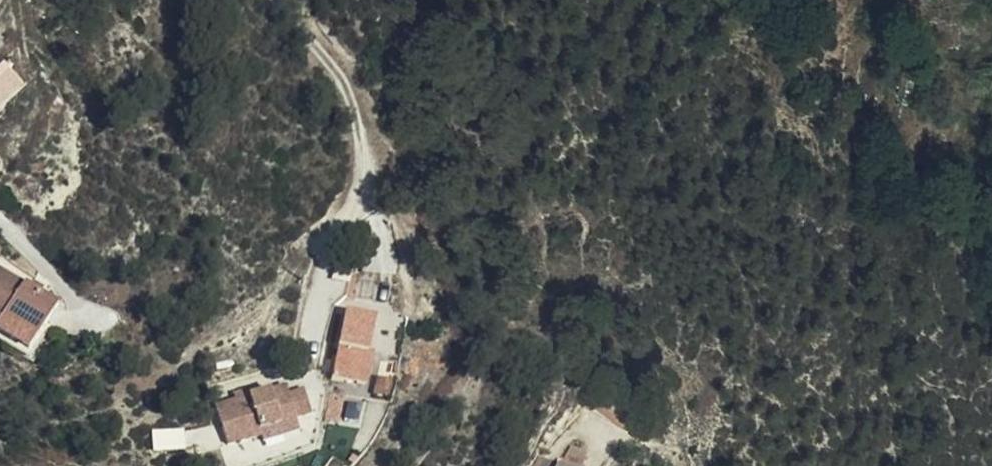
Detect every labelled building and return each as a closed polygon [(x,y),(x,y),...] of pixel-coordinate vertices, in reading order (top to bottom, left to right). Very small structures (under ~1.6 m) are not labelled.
[(39,59),(18,43),(8,56),(0,50),(0,109),(39,59)] [(0,284),(0,289),(28,303),(22,315),(58,333),(84,282),(18,249),(0,284)] [(293,392),(325,376),(342,367),(330,344),(315,352),(310,342),(278,359),(281,364),(260,375),(257,369),(244,375),(261,411),(296,395),(293,392)] [(331,387),(325,376),(293,392),(296,395),(299,402),(331,387)]
